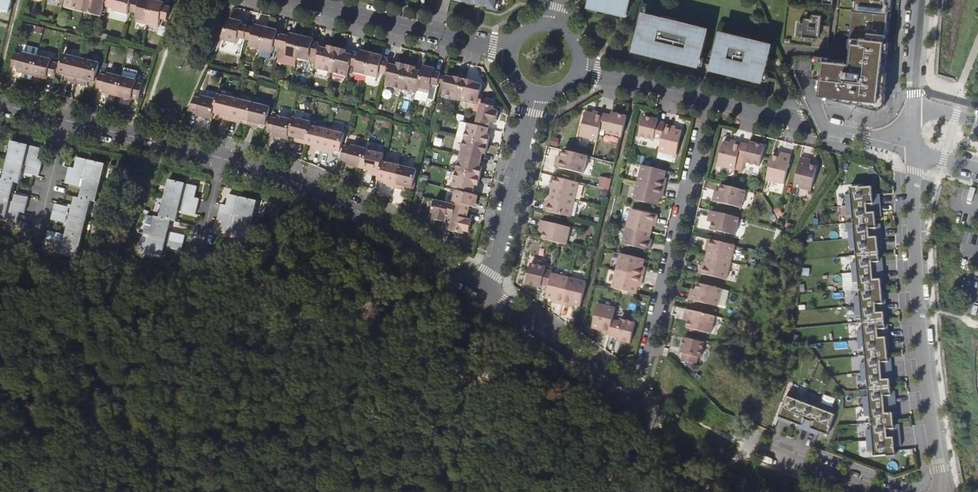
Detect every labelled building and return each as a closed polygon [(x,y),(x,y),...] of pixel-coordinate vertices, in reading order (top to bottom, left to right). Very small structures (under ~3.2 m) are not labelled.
[(7,13),(8,8),(11,8),(13,0),(0,0),(0,11),(7,13)] [(65,7),(83,12),(86,0),(67,0),(65,7)] [(102,16),(104,5),(106,0),(86,0),(83,12),(102,16)] [(107,6),(107,7),(114,8),(114,11),(128,14),(129,10),(131,3),(132,0),(109,0),(107,6)] [(148,22),(153,0),(142,0),(141,0),(135,0),(134,4),(132,11),(138,13),(137,19),(148,22)] [(155,0),(153,0),(148,22),(159,24),(161,19),(168,20),(171,7),(164,6),(165,2),(155,0)] [(590,6),(621,13),(622,10),(627,11),(629,0),(592,0),(590,6)] [(854,0),(856,1),(854,17),(853,16),(849,47),(852,48),(850,63),(828,61),(828,58),(814,57),(814,59),(810,59),(809,71),(819,95),(829,97),(829,98),(879,110),(885,106),(888,73),(882,72),(884,52),(888,52),(889,42),(885,42),(890,4),(892,4),(893,0),(854,0)] [(707,32),(692,28),(693,25),(678,21),(670,20),(670,23),(663,21),(664,18),(647,14),(645,19),(642,18),(635,49),(654,53),(655,50),(700,61),(707,32)] [(679,18),(665,15),(664,18),(663,21),(670,23),(670,20),(678,21),(679,18)] [(812,38),(819,39),(821,23),(821,16),(812,15),(811,19),(805,18),(804,23),(801,23),(800,37),(812,38)] [(245,39),(248,26),(242,25),(243,21),(231,19),(221,40),(237,44),(239,38),(245,39)] [(830,24),(821,23),(819,39),(812,38),(811,47),(828,48),(830,24)] [(255,28),(248,26),(245,39),(252,41),(250,47),(262,50),(267,27),(256,25),(255,28)] [(267,27),(262,50),(273,52),(274,46),(281,48),(284,35),(278,33),(278,30),(267,27)] [(750,39),(721,31),(719,37),(749,44),(750,39)] [(303,36),(291,33),(291,36),(287,36),(284,35),(281,48),(287,49),(286,55),(297,58),(303,36)] [(303,36),(297,58),(309,61),(310,55),(317,57),(317,55),(319,47),(320,43),(313,42),(314,39),(303,36)] [(768,44),(750,39),(749,44),(719,37),(713,64),(742,71),(742,75),(763,80),(770,50),(767,49),(768,44)] [(332,72),(338,48),(329,46),(328,49),(321,47),(321,48),(319,56),(316,68),(332,72)] [(347,50),(338,48),(332,72),(348,76),(351,65),(353,55),(346,53),(347,50)] [(367,75),(372,53),(361,50),(360,53),(354,52),(353,55),(351,65),(357,66),(356,72),(367,75)] [(700,61),(655,50),(654,53),(700,64),(700,61)] [(33,76),(38,56),(23,52),(23,55),(16,53),(12,67),(19,69),(18,72),(33,76)] [(384,56),(372,53),(367,75),(378,78),(380,72),(386,73),(387,72),(389,64),(389,60),(383,59),(384,56)] [(59,73),(59,74),(66,76),(70,77),(69,81),(76,83),(82,59),(64,54),(61,65),(59,73)] [(38,56),(33,76),(47,79),(48,76),(55,78),(56,72),(58,64),(51,62),(52,59),(38,56)] [(82,59),(76,83),(83,85),(84,80),(88,81),(95,83),(96,82),(98,74),(100,63),(82,59)] [(402,89),(407,65),(398,62),(397,66),(391,64),(391,65),(389,73),(386,85),(402,89)] [(742,71),(713,64),(712,68),(742,75),(742,71)] [(417,67),(407,65),(402,89),(417,93),(418,90),(423,72),(416,70),(417,67)] [(423,72),(418,90),(429,93),(431,85),(438,86),(439,83),(441,74),(441,73),(435,71),(435,68),(424,65),(423,72)] [(118,96),(123,77),(108,73),(108,76),(101,74),(99,83),(97,88),(104,90),(103,93),(118,96)] [(460,100),(465,79),(455,77),(455,78),(447,76),(445,85),(442,96),(460,100)] [(123,77),(118,96),(132,100),(133,97),(140,98),(143,84),(136,83),(137,80),(123,77)] [(476,81),(465,79),(460,100),(478,105),(479,103),(481,95),(483,85),(475,83),(476,81)] [(218,94),(217,100),(214,113),(221,115),(224,115),(223,119),(230,121),(236,96),(229,94),(228,96),(218,94)] [(196,97),(190,111),(198,113),(198,116),(212,119),(214,113),(217,100),(202,96),(202,98),(196,97)] [(236,96),(230,121),(238,122),(239,119),(242,120),(249,121),(253,102),(243,100),(244,98),(236,96)] [(249,121),(248,125),(255,127),(256,123),(259,124),(266,126),(266,125),(268,117),(271,107),(261,104),(262,102),(254,100),(253,102),(249,121)] [(482,103),(476,125),(489,128),(491,122),(496,123),(499,111),(494,110),(495,107),(482,103)] [(580,136),(598,140),(601,128),(604,113),(597,112),(596,114),(593,113),(586,112),(580,136)] [(611,115),(604,113),(601,128),(608,130),(607,133),(622,136),(627,116),(612,113),(611,115)] [(662,139),(666,124),(662,124),(658,123),(659,120),(644,116),(639,136),(654,140),(655,137),(662,139)] [(269,126),(268,131),(274,133),(273,136),(288,140),(289,137),(293,120),(278,117),(278,119),(271,117),(271,118),(269,126)] [(293,120),(289,137),(296,138),(299,139),(298,143),(306,144),(310,126),(312,120),(304,118),(303,120),(294,118),(293,120)] [(468,123),(464,139),(489,145),(491,136),(488,135),(489,128),(476,125),(468,123)] [(677,155),(682,131),(676,129),(673,129),(673,126),(666,124),(662,139),(659,151),(677,155)] [(315,150),(322,152),(328,127),(321,126),(320,128),(310,126),(306,144),(313,146),(316,147),(315,150)] [(336,129),(328,127),(322,152),(330,154),(331,150),(334,151),(341,153),(343,144),(345,134),(335,131),(336,129)] [(486,154),(489,145),(464,139),(460,155),(482,160),(483,153),(486,154)] [(718,165),(735,170),(738,158),(742,143),(734,141),(734,144),(730,143),(724,142),(718,165)] [(12,142),(8,160),(24,164),(28,165),(41,168),(42,164),(43,161),(38,160),(41,148),(32,146),(32,149),(28,148),(28,146),(12,142)] [(742,143),(738,158),(746,160),(745,162),(760,166),(765,146),(750,142),(750,145),(742,143)] [(347,166),(362,169),(367,150),(367,149),(352,146),(352,148),(345,147),(343,153),(341,161),(348,162),(347,166)] [(367,150),(362,169),(372,171),(371,175),(379,177),(382,162),(385,152),(377,150),(376,152),(367,150)] [(588,156),(564,150),(563,157),(562,160),(557,159),(555,166),(584,173),(588,156)] [(780,157),(773,156),(767,179),(784,184),(791,155),(784,153),(783,158),(780,157)] [(482,160),(460,155),(456,171),(481,177),(483,167),(480,167),(482,160)] [(68,175),(101,183),(106,164),(90,160),(89,162),(86,161),(86,159),(78,157),(74,169),(70,168),(68,175)] [(808,164),(809,159),(801,157),(794,186),(812,190),(817,166),(811,165),(808,164)] [(24,164),(8,160),(3,179),(14,182),(19,183),(24,164)] [(395,188),(400,164),(393,162),(392,164),(382,162),(379,177),(378,181),(385,182),(388,183),(387,187),(395,188)] [(395,188),(402,190),(403,187),(406,187),(413,189),(417,170),(407,168),(408,166),(400,164),(395,188)] [(41,168),(28,165),(26,172),(34,174),(39,175),(40,172),(41,168)] [(665,177),(666,171),(655,168),(642,165),(638,182),(665,189),(666,181),(664,181),(665,177)] [(481,177),(456,171),(452,186),(465,189),(473,191),(474,191),(475,185),(478,186),(481,177)] [(96,202),(101,183),(68,175),(66,182),(83,187),(80,198),(92,201),(96,202)] [(579,183),(553,176),(551,184),(553,184),(553,187),(551,194),(575,200),(579,183)] [(27,205),(28,201),(29,198),(12,193),(14,182),(3,179),(0,178),(0,198),(27,205)] [(169,180),(165,198),(181,202),(184,203),(198,206),(199,203),(200,199),(195,198),(198,187),(189,185),(188,187),(185,186),(185,184),(169,180)] [(663,196),(665,189),(638,182),(634,199),(658,205),(659,199),(660,196),(663,196)] [(731,187),(722,184),(720,191),(720,194),(715,193),(713,201),(742,208),(746,190),(731,187)] [(882,212),(880,195),(873,195),(872,187),(850,189),(851,194),(846,195),(848,219),(853,219),(854,226),(848,227),(850,249),(856,249),(857,260),(851,260),(853,283),(859,283),(860,294),(854,294),(856,317),(862,317),(862,326),(857,327),(859,350),(865,349),(866,359),(860,360),(862,383),(868,382),(869,393),(863,394),(865,416),(871,416),(872,428),(866,428),(868,451),(874,451),(874,456),(896,455),(895,446),(902,446),(901,428),(895,428),(894,417),(893,413),(897,413),(896,395),(892,395),(892,392),(891,383),(890,379),(893,379),(892,361),(889,362),(889,358),(888,350),(888,346),(890,346),(889,328),(886,328),(885,316),(885,313),(887,312),(886,294),(883,295),(882,280),(885,279),(883,261),(880,262),(879,246),(883,246),(881,228),(877,228),(877,224),(876,216),(876,213),(882,212)] [(465,192),(457,190),(454,202),(457,203),(457,205),(456,209),(469,212),(471,206),(476,207),(479,195),(473,194),(465,192)] [(220,212),(253,220),(258,201),(242,197),(241,199),(238,198),(238,196),(229,194),(227,206),(222,205),(221,205),(220,212)] [(575,200),(551,194),(550,200),(549,203),(546,203),(545,210),(571,217),(575,200)] [(87,220),(92,201),(80,198),(76,197),(73,208),(56,204),(54,211),(87,220)] [(0,198),(0,218),(5,220),(6,217),(9,218),(9,220),(17,223),(21,211),(25,212),(26,209),(27,205),(0,198)] [(181,202),(165,198),(160,217),(171,220),(176,221),(179,210),(181,202)] [(457,205),(435,200),(432,213),(435,214),(434,219),(446,222),(447,217),(454,218),(456,209),(457,205)] [(198,206),(184,203),(182,210),(196,214),(197,211),(198,206)] [(464,231),(469,232),(472,220),(467,219),(469,212),(456,209),(454,218),(450,231),(464,234),(464,231)] [(654,222),(656,223),(658,215),(632,209),(628,226),(651,232),(653,225),(654,222)] [(739,217),(711,210),(709,218),(714,219),(713,222),(711,229),(735,235),(739,217)] [(82,238),(87,220),(54,211),(52,219),(69,223),(66,235),(82,238)] [(249,239),(253,220),(220,212),(218,219),(223,220),(220,232),(229,234),(229,232),(233,232),(233,235),(249,239)] [(160,217),(155,216),(151,235),(167,239),(171,220),(160,217)] [(560,243),(566,245),(571,227),(542,220),(540,228),(545,229),(544,232),(543,239),(560,243)] [(650,239),(651,232),(628,226),(623,244),(650,250),(652,242),(649,242),(650,239)] [(78,257),(82,238),(66,235),(49,230),(48,234),(47,238),(64,242),(62,253),(78,257)] [(186,236),(172,232),(170,240),(184,243),(185,240),(186,236)] [(167,239),(151,235),(146,254),(162,258),(167,239)] [(735,245),(709,239),(707,246),(709,247),(709,250),(707,256),(731,262),(735,245)] [(184,243),(170,240),(168,247),(182,251),(183,247),(184,243)] [(617,270),(643,277),(645,269),(642,269),(643,266),(645,259),(621,253),(617,270)] [(731,262),(707,256),(706,263),(705,266),(702,265),(700,273),(727,279),(731,262)] [(542,284),(549,286),(552,274),(553,272),(546,270),(546,267),(531,263),(526,283),(541,287),(542,284)] [(641,284),(643,277),(617,270),(613,288),(620,289),(636,293),(638,287),(639,284),(641,284)] [(563,304),(570,278),(552,274),(549,286),(546,297),(553,299),(556,300),(556,302),(563,304)] [(581,306),(587,282),(570,278),(563,304),(570,306),(571,304),(574,305),(581,306)] [(722,289),(698,283),(696,289),(696,293),(691,291),(689,299),(718,306),(718,305),(725,307),(729,290),(722,289)] [(602,333),(609,335),(613,320),(616,308),(599,304),(593,328),(600,330),(603,330),(602,333)] [(715,316),(687,309),(685,316),(690,317),(689,321),(687,327),(711,333),(715,316)] [(620,322),(613,320),(609,335),(617,336),(616,339),(631,343),(636,323),(621,319),(620,322)] [(705,342),(685,337),(681,352),(684,353),(682,360),(697,364),(698,356),(701,357),(705,342)] [(790,391),(778,420),(787,423),(788,421),(792,422),(799,425),(803,426),(802,429),(818,435),(820,432),(827,435),(835,414),(830,412),(832,407),(810,399),(808,404),(798,400),(800,395),(790,391)]
